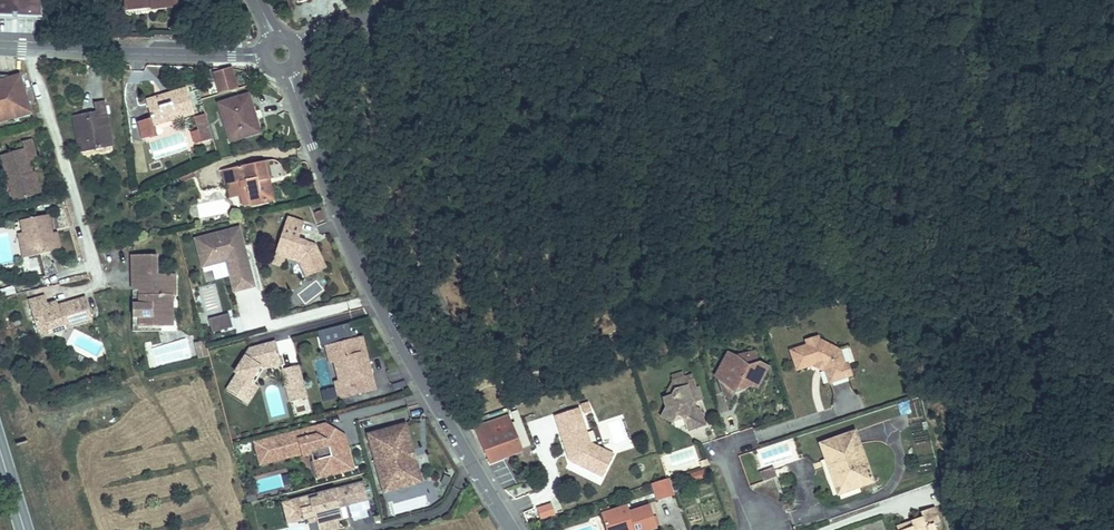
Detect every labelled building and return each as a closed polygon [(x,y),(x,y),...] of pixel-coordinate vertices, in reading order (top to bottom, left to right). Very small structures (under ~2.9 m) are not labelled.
[(40,17),(41,0),(0,0),(0,16),(40,17)] [(125,6),(150,3),(151,8),(173,6),(173,0),(124,0),(125,6)] [(231,69),(215,75),(221,95),(238,89),(231,69)] [(12,117),(13,120),(30,114),(17,76),(14,77),(14,75),(0,75),(0,121),(12,117)] [(147,101),(153,122),(171,116),(172,120),(194,113),(187,89),(147,101)] [(249,107),(252,106),(249,96),(220,104),(230,142),(257,134),(249,107)] [(73,116),(79,146),(96,143),(97,150),(113,147),(104,101),(95,103),(96,112),(97,117),(85,119),(84,114),(73,116)] [(253,108),(252,106),(249,107),(257,134),(262,132),(255,108),(253,108)] [(171,116),(153,122),(154,125),(172,120),(171,116)] [(213,139),(208,120),(207,119),(207,118),(198,120),(204,142),(213,139)] [(153,135),(148,119),(137,122),(142,139),(153,135)] [(1,156),(8,179),(13,177),(20,199),(41,192),(35,172),(32,173),(29,162),(38,159),(32,139),(22,142),(24,149),(1,156)] [(96,143),(79,146),(80,153),(97,150),(96,143)] [(267,162),(224,170),(227,185),(245,181),(250,205),(273,200),(268,179),(271,180),(267,162)] [(13,177),(8,179),(14,201),(20,199),(13,177)] [(321,210),(316,212),(319,222),(325,220),(321,210)] [(55,251),(52,233),(47,215),(20,220),(23,233),(28,257),(55,251)] [(299,239),(304,223),(287,217),(278,246),(285,248),(288,252),(286,257),(300,262),(307,277),(326,268),(316,248),(306,246),(308,242),(299,239)] [(245,256),(242,247),(245,247),(240,227),(195,239),(203,267),(226,261),(234,292),(255,287),(247,255),(245,256)] [(56,231),(52,233),(55,251),(60,249),(56,231)] [(28,257),(23,233),(18,234),(23,258),(28,257)] [(285,248),(278,246),(275,254),(286,257),(288,252),(285,248)] [(158,256),(133,257),(134,280),(141,280),(141,326),(162,326),(173,326),(173,296),(176,296),(176,275),(158,275),(158,256)] [(41,261),(26,263),(28,277),(43,274),(41,261)] [(141,280),(134,280),(134,331),(162,331),(162,326),(141,326),(141,280)] [(39,336),(51,333),(50,329),(64,324),(70,327),(93,320),(86,297),(65,303),(66,306),(60,309),(59,305),(57,301),(48,303),(46,296),(29,301),(39,336)] [(209,320),(212,333),(232,328),(228,314),(209,320)] [(50,329),(51,333),(52,334),(68,329),(70,327),(64,324),(50,329)] [(797,368),(816,362),(825,366),(826,369),(830,380),(853,373),(849,362),(845,363),(841,349),(821,339),(819,340),(817,334),(806,338),(807,344),(791,349),(797,368)] [(362,337),(327,347),(330,361),(341,359),(346,379),(335,382),(339,397),(375,388),(370,366),(365,367),(363,361),(368,359),(362,337)] [(199,358),(209,356),(205,341),(195,344),(199,358)] [(227,392),(243,402),(255,385),(251,382),(261,366),(281,360),(276,343),(258,348),(251,359),(246,356),(235,373),(238,375),(227,392)] [(258,348),(250,350),(246,356),(251,359),(258,348)] [(725,383),(737,389),(743,377),(759,384),(768,366),(759,362),(755,350),(738,356),(728,351),(717,374),(727,378),(725,383)] [(341,359),(330,361),(335,382),(346,379),(341,359)] [(264,370),(282,364),(281,360),(261,366),(251,382),(255,385),(264,370)] [(308,398),(300,365),(283,370),(291,402),(308,398)] [(673,394),(664,397),(667,406),(662,415),(673,421),(677,413),(686,417),(690,429),(706,424),(701,409),(692,404),(696,398),(698,398),(703,397),(699,386),(696,387),(694,378),(687,381),(685,376),(673,379),(676,388),(673,394)] [(673,379),(664,397),(673,394),(676,388),(673,379)] [(392,385),(395,393),(407,390),(405,381),(392,385)] [(734,396),(737,389),(725,383),(722,388),(723,391),(734,396)] [(258,387),(255,385),(243,402),(247,405),(258,387)] [(908,403),(898,405),(901,416),(910,414),(908,403)] [(576,409),(553,417),(564,450),(567,449),(569,455),(566,455),(568,460),(600,476),(610,453),(588,442),(576,409)] [(476,428),(491,462),(495,460),(522,449),(509,418),(476,428)] [(345,436),(326,425),(318,427),(329,434),(330,440),(345,436)] [(405,425),(401,426),(407,450),(403,452),(406,459),(410,459),(414,472),(406,474),(397,484),(384,487),(385,491),(421,481),(405,425)] [(384,437),(371,440),(384,487),(397,484),(406,474),(414,472),(410,459),(406,459),(403,452),(407,450),(401,426),(382,431),(384,437)] [(350,456),(345,436),(330,440),(329,434),(318,427),(262,442),(267,461),(301,452),(302,457),(309,455),(312,450),(315,450),(317,460),(320,459),(324,474),(344,469),(342,458),(348,457),(350,456)] [(382,431),(370,435),(371,440),(384,437),(382,431)] [(820,443),(826,459),(839,493),(859,486),(872,481),(855,431),(820,443)] [(778,477),(789,473),(785,463),(798,459),(791,440),(757,451),(763,466),(774,463),(778,477)] [(267,461),(262,442),(256,443),(261,462),(267,461)] [(351,467),(348,457),(342,458),(344,469),(351,467)] [(667,478),(666,476),(652,481),(658,499),(672,494),(667,478)] [(294,500),(297,511),(303,510),(305,519),(309,518),(310,522),(318,520),(321,529),(331,529),(339,528),(337,519),(342,518),(339,507),(338,502),(347,500),(348,504),(367,499),(363,482),(318,493),(319,497),(312,498),(311,495),(294,500)] [(294,500),(283,503),(288,523),(305,519),(303,510),(297,511),(294,500)] [(649,501),(629,507),(630,511),(650,505),(649,501)] [(534,510),(539,522),(555,516),(551,504),(534,510)] [(608,529),(626,529),(634,527),(635,529),(642,529),(657,525),(650,505),(630,511),(629,507),(628,505),(602,513),(608,529)] [(900,529),(937,529),(935,523),(940,521),(935,506),(921,511),(923,517),(912,521),(913,525),(900,529)] [(899,529),(900,529),(913,525),(912,521),(898,525),(899,529)]
